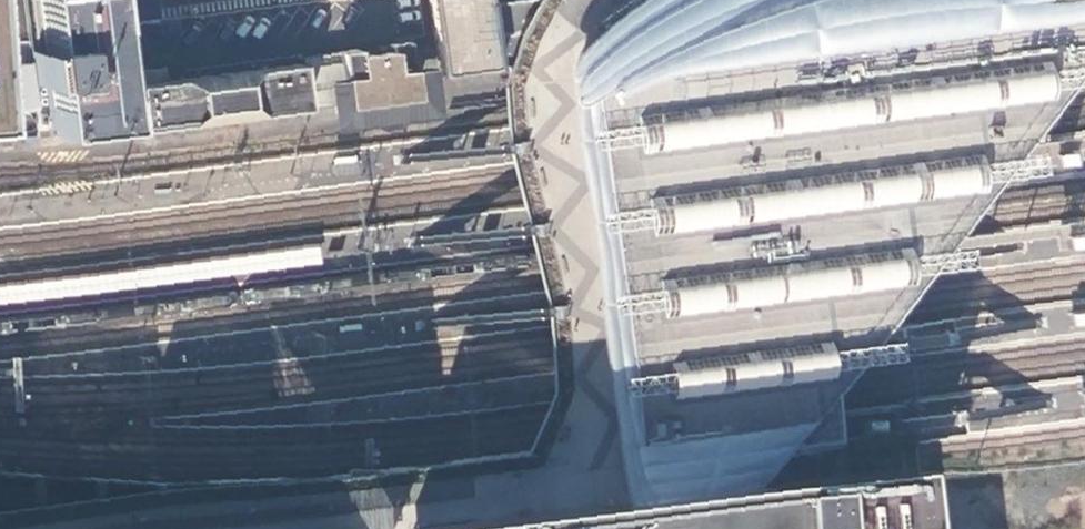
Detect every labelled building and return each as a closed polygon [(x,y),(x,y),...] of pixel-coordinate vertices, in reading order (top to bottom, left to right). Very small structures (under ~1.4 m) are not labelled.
[(35,50),(50,128),(51,134),(118,126),(114,99),(113,89),(112,77),(102,0),(29,0),(35,50)] [(112,77),(129,75),(123,25),(119,0),(102,0),(112,77)] [(483,3),(483,0),(428,0),(437,71),(491,65),(483,3)] [(628,1),(619,8),(610,15),(599,23),(588,32),(580,42),(575,51),(572,60),(570,80),(571,91),(574,115),(583,177),(590,225),(595,252),(598,274),(598,293),(602,322),(606,355),(611,389),(617,417),(629,457),(631,462),(633,467),(638,481),(641,489),(643,494),(652,515),(649,517),(651,523),(654,528),(718,528),(753,483),(784,442),(832,437),(831,428),(829,413),(827,401),(825,389),(833,380),(865,338),(869,333),(873,328),(883,315),(899,293),(927,257),(934,248),(938,243),(942,237),(951,227),(971,200),(1005,156),(1010,150),(1014,144),(1026,128),(1044,105),(1077,62),(1081,56),(1084,51),(1084,0),(630,0),(628,1)] [(309,104),(326,102),(343,100),(344,104),(414,95),(409,64),(407,41),(387,43),(388,50),(357,54),(356,47),(302,55),(309,104)] [(131,83),(131,87),(133,97),(137,129),(303,106),(297,60),(131,83)] [(343,100),(326,102),(329,130),(366,125),(374,130),(381,130),(387,129),(393,126),(398,122),(436,116),(430,61),(409,64),(414,95),(344,104),(343,100)] [(131,87),(113,89),(114,99),(133,97),(131,87)] [(401,526),(401,528),(909,528),(899,465),(753,483),(643,494),(615,498),(596,501),(401,526)]
